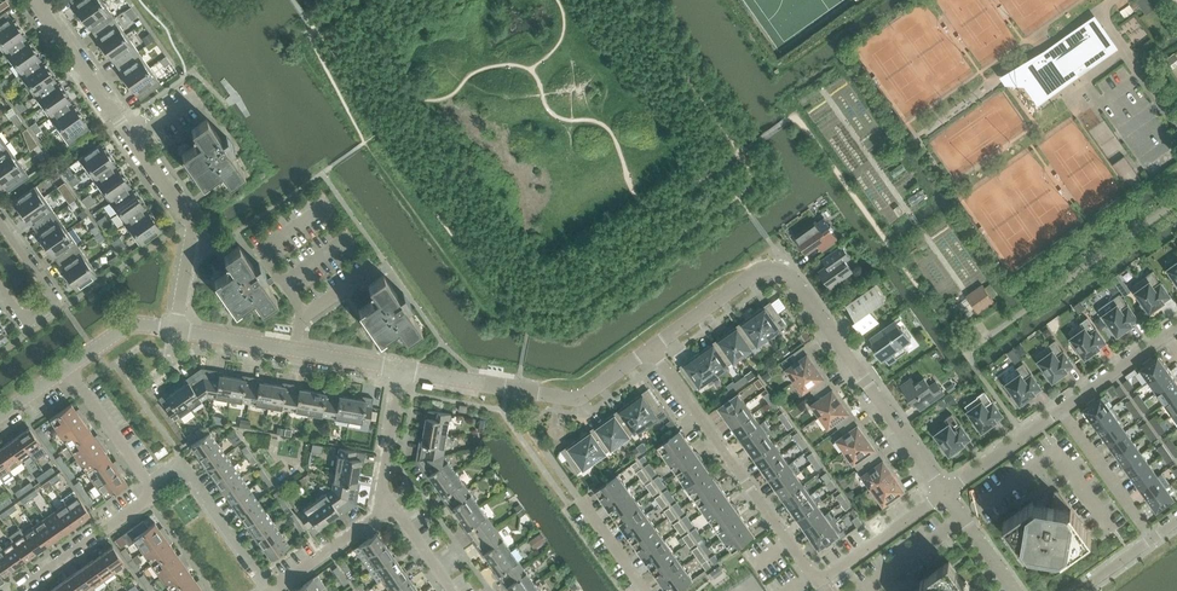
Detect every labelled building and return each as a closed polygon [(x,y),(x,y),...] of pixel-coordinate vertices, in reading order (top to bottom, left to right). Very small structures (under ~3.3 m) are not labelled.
[(79,18),(81,16),(101,2),(103,1),(102,0),(70,0),(74,5),(76,8),(77,10),(76,11),(75,11),(79,18)] [(1146,13),(1165,0),(1137,0),(1146,13)] [(89,27),(93,33),(114,18),(103,1),(101,2),(81,16),(79,18),(83,24),(84,23),(86,22),(87,24),(89,27)] [(1129,4),(1120,11),(1125,18),(1134,11),(1132,7),(1129,4)] [(18,28),(21,26),(16,20),(15,20),(14,21),(12,19),(10,16),(6,11),(0,15),(0,40),(18,28)] [(1057,46),(1058,47),(1051,52),(1049,51),(1018,69),(1016,71),(1014,73),(1014,76),(1016,79),(1018,80),(1021,81),(1031,82),(1042,97),(1063,82),(1064,82),(1065,83),(1066,83),(1067,83),(1068,83),(1069,82),(1070,81),(1070,80),(1071,80),(1071,79),(1071,78),(1071,77),(1070,76),(1069,75),(1075,71),(1075,72),(1076,73),(1115,48),(1093,17),(1056,45),(1057,46)] [(98,45),(102,51),(105,49),(125,35),(126,34),(114,18),(93,33),(97,38),(99,41),(100,43),(99,44),(98,45)] [(21,26),(18,28),(0,40),(0,47),(4,53),(6,52),(11,49),(21,41),(26,38),(24,36),(23,34),(24,33),(25,32),(21,26)] [(112,60),(117,66),(138,51),(126,34),(125,35),(105,49),(102,51),(107,57),(108,57),(109,56),(111,58),(112,60)] [(150,34),(143,38),(147,44),(154,39),(150,34)] [(27,41),(26,38),(21,41),(11,49),(6,52),(4,53),(12,64),(13,63),(33,49),(36,47),(31,41),(30,42),(29,43),(27,41)] [(40,54),(36,47),(33,49),(13,63),(12,64),(19,75),(21,74),(26,70),(36,63),(41,60),(39,57),(38,55),(39,54),(40,54)] [(121,78),(126,84),(128,82),(148,68),(149,67),(138,51),(117,66),(121,71),(122,74),(124,76),(122,77),(121,78)] [(1165,59),(1169,65),(1176,60),(1176,56),(1174,52),(1165,59)] [(164,67),(170,62),(165,56),(160,60),(164,67)] [(43,62),(41,60),(36,63),(26,70),(21,74),(19,75),(27,85),(29,84),(48,70),(51,69),(46,63),(45,63),(44,64),(43,62)] [(136,93),(140,99),(161,84),(157,78),(149,67),(148,68),(128,82),(126,84),(130,90),(131,90),(133,89),(134,91),(136,93)] [(55,75),(51,69),(48,70),(29,84),(27,85),(34,96),(36,95),(40,92),(51,84),(56,81),(54,79),(53,77),(54,76),(55,75)] [(2,87),(8,83),(6,79),(0,83),(0,84),(2,87)] [(57,83),(56,81),(51,84),(40,92),(36,95),(34,96),(42,107),(44,106),(63,92),(66,90),(61,84),(59,85),(57,83)] [(12,88),(8,83),(2,87),(6,92),(12,88)] [(70,96),(66,90),(63,92),(44,106),(42,107),(49,117),(51,116),(55,113),(66,106),(71,102),(69,100),(68,98),(69,97),(70,96)] [(14,104),(17,108),(23,104),(20,100),(14,104)] [(73,105),(71,102),(66,106),(55,113),(51,116),(49,117),(57,128),(59,127),(78,113),(81,111),(76,105),(75,106),(74,107),(73,105)] [(26,108),(23,104),(17,108),(20,112),(26,108)] [(85,118),(81,111),(78,113),(59,127),(57,128),(69,145),(90,130),(86,124),(84,121),(83,119),(84,118),(85,118)] [(10,117),(13,122),(19,118),(16,113),(10,117)] [(22,123),(19,118),(13,122),(17,127),(22,123)] [(229,182),(244,171),(229,150),(234,147),(226,136),(221,139),(210,123),(207,118),(191,129),(200,141),(182,153),(185,158),(198,177),(202,183),(220,170),(229,182)] [(35,121),(29,126),(32,130),(38,125),(35,121)] [(32,130),(35,134),(41,129),(38,125),(32,130)] [(25,139),(31,134),(26,127),(22,130),(25,139)] [(16,161),(17,160),(6,143),(0,147),(0,172),(16,161)] [(79,159),(87,170),(88,169),(108,155),(110,153),(106,147),(105,148),(103,149),(102,147),(100,144),(96,147),(85,155),(80,158),(79,159)] [(115,160),(110,153),(108,155),(88,169),(87,170),(94,181),(95,180),(100,177),(110,169),(115,166),(114,163),(112,161),(114,160),(115,160)] [(29,177),(17,160),(16,161),(0,172),(0,181),(1,181),(2,183),(3,185),(8,192),(29,177)] [(117,168),(115,166),(110,169),(100,177),(95,180),(94,181),(102,191),(103,190),(123,176),(125,175),(121,168),(120,169),(119,170),(117,168)] [(49,176),(52,180),(60,175),(57,171),(49,176)] [(74,173),(66,178),(69,182),(77,176),(74,173)] [(130,181),(125,175),(123,176),(103,190),(102,191),(109,202),(110,201),(115,198),(126,191),(131,187),(129,185),(127,183),(129,182),(130,181)] [(80,181),(77,176),(69,182),(72,186),(80,181)] [(44,197),(36,186),(35,187),(14,201),(16,203),(18,205),(16,207),(15,207),(20,213),(22,212),(42,198),(44,197)] [(132,189),(131,187),(126,191),(115,198),(110,201),(109,202),(117,213),(118,212),(138,198),(140,196),(136,190),(135,190),(134,191),(132,189)] [(73,194),(66,199),(70,203),(76,198),(73,194)] [(81,199),(84,203),(92,198),(89,194),(81,199)] [(145,202),(140,196),(138,198),(118,212),(117,213),(124,223),(126,222),(130,219),(141,212),(146,208),(144,206),(142,204),(144,203),(145,202)] [(30,222),(34,228),(55,213),(51,207),(44,197),(42,198),(22,212),(20,213),(24,220),(25,219),(27,218),(28,220),(30,222)] [(95,202),(92,198),(84,203),(87,207),(95,202)] [(900,205),(894,209),(899,217),(905,212),(900,205)] [(147,210),(146,208),(141,212),(130,219),(126,222),(124,223),(132,234),(133,233),(153,219),(155,217),(151,211),(150,211),(148,212),(147,210)] [(88,215),(84,210),(79,214),(82,219),(88,215)] [(39,240),(43,247),(46,245),(66,231),(67,230),(55,213),(34,228),(38,234),(40,237),(41,239),(40,240),(39,240)] [(96,220),(99,225),(107,219),(105,215),(96,220)] [(160,224),(155,217),(153,219),(133,233),(132,234),(139,245),(141,244),(161,230),(159,227),(157,225),(159,224),(160,224)] [(837,239),(838,239),(832,230),(833,229),(834,229),(831,224),(830,225),(827,220),(824,217),(823,218),(822,218),(817,222),(816,221),(797,235),(795,236),(803,247),(805,246),(808,251),(821,242),(825,248),(832,243),(837,239)] [(110,223),(107,219),(99,225),(102,229),(110,223)] [(90,229),(95,235),(100,232),(95,225),(90,229)] [(53,255),(57,262),(79,247),(74,240),(67,230),(46,245),(43,247),(48,253),(48,252),(50,251),(51,253),(53,255)] [(104,239),(100,232),(95,235),(99,242),(104,239)] [(112,242),(114,246),(122,241),(120,236),(112,242)] [(114,246),(117,250),(125,244),(122,241),(114,246)] [(232,268),(214,280),(218,285),(231,304),(235,310),(253,297),(261,309),(273,300),(277,298),(262,277),(266,274),(259,263),(254,266),(239,245),(231,250),(226,254),(224,256),(232,268)] [(831,287),(853,271),(846,261),(851,258),(841,245),(837,248),(823,258),(828,265),(820,271),(831,287)] [(62,273),(67,280),(69,278),(89,264),(90,263),(79,247),(57,262),(62,268),(63,270),(64,272),(63,273),(62,273)] [(111,265),(119,259),(116,255),(108,261),(111,265)] [(1173,281),(1176,286),(1176,262),(1168,268),(1175,279),(1173,281)] [(97,275),(98,274),(90,263),(89,264),(69,278),(67,280),(71,286),(72,286),(73,284),(75,286),(77,289),(97,275)] [(1148,309),(1149,311),(1163,301),(1163,300),(1169,296),(1159,281),(1152,271),(1145,276),(1145,277),(1133,286),(1136,291),(1143,302),(1141,304),(1146,311),(1148,309)] [(405,338),(421,327),(406,306),(411,303),(403,292),(398,295),(383,274),(368,285),(376,297),(358,309),(362,314),(376,334),(379,339),(397,326),(405,338)] [(983,284),(967,295),(968,297),(975,307),(978,311),(994,299),(992,297),(985,286),(983,284)] [(988,284),(985,286),(992,297),(996,294),(988,284)] [(1127,285),(1120,290),(1125,296),(1131,291),(1127,285)] [(858,318),(855,321),(863,332),(877,321),(869,310),(867,308),(883,297),(875,286),(849,305),(856,315),(858,318)] [(1128,305),(1120,294),(1113,299),(1117,305),(1103,314),(1111,325),(1108,327),(1113,334),(1116,332),(1117,334),(1131,324),(1131,323),(1137,319),(1128,305)] [(975,307),(968,297),(966,299),(963,301),(970,311),(972,309),(975,307)] [(767,307),(772,304),(771,302),(761,309),(762,310),(762,311),(767,307)] [(1079,303),(1073,307),(1078,314),(1084,310),(1079,303)] [(761,309),(753,314),(754,316),(755,316),(769,336),(781,327),(782,327),(786,324),(772,304),(767,307),(762,311),(762,310),(761,309)] [(742,325),(738,328),(737,328),(752,348),(756,345),(757,345),(769,336),(755,316),(754,316),(753,314),(746,320),(747,321),(747,322),(742,325)] [(903,345),(911,339),(903,328),(902,326),(900,327),(896,323),(901,319),(899,317),(871,337),(876,344),(878,347),(875,349),(882,359),(886,357),(890,363),(907,350),(903,345)] [(1076,350),(1081,357),(1084,355),(1085,357),(1099,347),(1098,346),(1105,342),(1095,328),(1087,317),(1080,322),(1081,323),(1068,332),(1072,337),(1071,337),(1079,348),(1076,350)] [(1102,318),(1095,323),(1101,331),(1108,326),(1102,318)] [(742,325),(747,322),(747,321),(746,320),(736,326),(737,327),(738,328),(742,325)] [(730,334),(720,340),(735,361),(752,348),(737,328),(738,328),(737,327),(736,326),(728,332),(729,333),(730,334)] [(757,345),(756,345),(757,346),(782,327),(781,327),(769,336),(757,345)] [(1049,327),(1043,331),(1046,336),(1052,332),(1049,327)] [(729,333),(728,332),(709,345),(710,347),(711,347),(716,344),(720,341),(720,340),(730,334),(729,333)] [(709,345),(702,351),(703,352),(703,353),(718,373),(717,373),(718,374),(720,377),(728,371),(726,368),(725,367),(730,364),(734,361),(735,361),(720,340),(720,341),(716,344),(711,347),(710,347),(709,345)] [(1051,378),(1053,380),(1067,370),(1066,369),(1073,365),(1063,350),(1055,340),(1048,345),(1049,346),(1036,355),(1040,360),(1039,360),(1046,371),(1044,373),(1049,380),(1051,378)] [(786,344),(778,349),(783,356),(791,350),(786,344)] [(787,368),(795,380),(816,365),(818,364),(813,356),(811,358),(808,354),(803,347),(783,361),(787,368)] [(735,361),(734,361),(734,362),(753,348),(752,348),(735,361)] [(705,382),(717,373),(718,373),(703,353),(703,352),(702,351),(694,356),(695,357),(696,358),(690,362),(681,368),(696,388),(704,382),(705,382)] [(1147,381),(1149,380),(1166,368),(1168,367),(1159,355),(1158,356),(1154,359),(1152,357),(1143,363),(1145,366),(1141,369),(1139,370),(1147,381)] [(696,358),(695,357),(694,356),(680,366),(681,368),(690,362),(696,358)] [(1020,374),(1007,383),(1014,394),(1012,396),(1017,403),(1019,401),(1021,403),(1034,393),(1034,392),(1040,388),(1030,373),(1023,363),(1016,368),(1020,374)] [(823,371),(818,364),(816,365),(795,380),(803,391),(810,387),(814,393),(828,383),(824,376),(821,372),(823,371)] [(187,382),(177,389),(188,404),(191,408),(200,401),(208,396),(203,374),(202,368),(185,380),(187,382)] [(221,372),(202,368),(203,374),(208,396),(216,398),(228,400),(229,395),(232,377),(220,375),(221,372)] [(1149,380),(1157,391),(1174,379),(1166,368),(1149,380)] [(753,370),(745,375),(749,380),(757,375),(753,370)] [(769,371),(762,376),(765,380),(772,376),(769,371)] [(705,382),(704,382),(704,383),(718,374),(717,373),(705,382)] [(244,379),(232,377),(229,395),(228,400),(240,402),(248,403),(252,383),(253,377),(245,376),(244,379)] [(261,379),(253,377),(252,383),(248,403),(256,404),(268,406),(269,401),(272,384),(260,382),(261,379)] [(944,393),(936,381),(930,385),(924,377),(916,384),(911,378),(903,383),(908,389),(905,391),(915,405),(927,396),(931,402),(938,397),(944,393)] [(764,385),(759,378),(754,381),(759,388),(764,385)] [(1123,383),(1128,390),(1133,386),(1128,379),(1123,383)] [(1165,403),(1176,394),(1176,383),(1174,379),(1157,391),(1165,403)] [(284,386),(272,384),(269,401),(268,406),(280,409),(288,410),(292,390),(293,384),(285,383),(284,386)] [(833,389),(828,383),(814,393),(819,399),(812,404),(820,415),(841,400),(843,399),(838,392),(836,393),(833,389)] [(956,388),(953,383),(946,388),(949,393),(956,388)] [(301,386),(293,384),(292,390),(288,410),(296,411),(309,413),(310,409),(313,391),(300,388),(301,386)] [(736,384),(729,389),(732,393),(737,389),(739,388),(736,384)] [(1125,392),(1120,385),(1115,389),(1120,396),(1125,392)] [(181,415),(191,408),(188,404),(177,389),(167,396),(166,394),(159,399),(162,403),(174,420),(181,415)] [(650,391),(648,389),(638,396),(640,397),(640,398),(645,394),(646,394),(650,391)] [(729,389),(720,395),(723,399),(732,393),(729,389)] [(324,393),(313,391),(310,409),(309,413),(320,415),(328,417),(332,397),(333,391),(325,390),(324,393)] [(978,396),(965,405),(969,410),(968,410),(976,421),(973,423),(978,430),(981,428),(982,430),(996,420),(1002,415),(992,401),(988,396),(985,390),(977,395),(978,396)] [(341,393),(333,391),(332,397),(328,417),(336,418),(349,420),(349,416),(352,398),(340,395),(341,393)] [(638,396),(631,401),(632,403),(647,423),(647,424),(649,426),(648,427),(649,428),(659,421),(659,422),(669,415),(662,404),(660,405),(650,391),(646,394),(645,394),(640,398),(640,397),(638,396)] [(719,407),(726,417),(746,403),(739,392),(719,407)] [(764,395),(769,402),(774,399),(769,392),(764,395)] [(952,394),(945,398),(952,407),(958,402),(952,394)] [(1134,397),(1139,404),(1144,401),(1139,394),(1134,397)] [(1173,414),(1176,411),(1176,394),(1165,403),(1173,414)] [(1084,409),(1092,420),(1110,408),(1102,396),(1097,400),(1095,397),(1087,403),(1089,406),(1084,409)] [(364,400),(352,398),(349,416),(349,420),(361,422),(369,424),(370,416),(372,409),(372,404),(373,401),(373,398),(365,397),(364,400)] [(779,405),(774,399),(769,402),(774,409),(779,405)] [(848,406),(843,399),(841,400),(820,415),(828,427),(835,422),(840,428),(854,418),(849,412),(846,407),(848,406)] [(1125,403),(1131,410),(1136,407),(1131,399),(1125,403)] [(619,413),(616,415),(615,415),(629,435),(630,435),(633,433),(634,433),(637,430),(638,430),(639,433),(648,427),(649,426),(647,424),(647,423),(632,403),(631,401),(623,407),(624,408),(625,409),(619,412),(619,413)] [(1149,408),(1144,401),(1139,404),(1144,411),(1149,408)] [(53,424),(59,432),(81,417),(84,415),(81,410),(77,412),(71,403),(50,419),(53,424)] [(726,417),(733,427),(754,413),(746,403),(726,417)] [(1092,420),(1101,432),(1118,419),(1121,417),(1113,406),(1110,408),(1092,420)] [(624,408),(623,407),(614,413),(615,415),(616,415),(619,413),(619,412),(625,409),(624,408)] [(1141,414),(1136,407),(1131,410),(1136,417),(1141,414)] [(427,418),(425,430),(442,433),(448,434),(450,422),(451,414),(441,412),(436,411),(426,409),(425,417),(427,418)] [(779,415),(783,422),(788,419),(784,412),(779,415)] [(608,421),(598,428),(613,448),(615,446),(629,435),(615,415),(616,415),(615,415),(614,413),(606,419),(607,420),(608,421)] [(733,427),(740,437),(761,423),(760,423),(754,413),(733,427)] [(952,413),(945,419),(949,424),(936,434),(943,444),(941,446),(946,453),(948,451),(950,453),(963,443),(969,438),(959,424),(952,413)] [(87,419),(84,415),(81,417),(59,432),(64,440),(68,445),(76,440),(90,430),(84,422),(87,419)] [(1150,420),(1155,427),(1160,423),(1155,416),(1150,420)] [(858,424),(854,418),(840,428),(844,434),(837,439),(845,451),(866,436),(868,434),(863,427),(861,429),(858,424)] [(607,420),(606,419),(587,432),(588,434),(594,431),(598,428),(608,421),(607,420)] [(793,425),(788,419),(783,422),(783,423),(780,425),(783,428),(786,426),(788,429),(793,425)] [(1101,432),(1108,443),(1126,431),(1118,419),(1101,432)] [(764,420),(760,423),(761,423),(740,437),(748,448),(768,433),(772,430),(764,420)] [(1142,426),(1147,433),(1152,429),(1147,422),(1142,426)] [(1165,430),(1160,423),(1155,427),(1160,434),(1165,430)] [(29,427),(18,435),(23,441),(31,454),(43,446),(34,433),(29,427)] [(587,432),(579,438),(581,439),(581,440),(595,460),(608,451),(612,448),(613,448),(598,428),(594,431),(588,434),(587,432)] [(37,432),(41,437),(45,434),(42,429),(37,432)] [(1157,436),(1152,429),(1147,433),(1152,440),(1157,436)] [(96,438),(90,430),(76,440),(68,445),(72,450),(77,458),(99,443),(102,441),(99,436),(96,438)] [(420,441),(417,461),(429,458),(444,455),(446,446),(448,434),(442,433),(425,430),(423,442),(420,441)] [(662,451),(667,459),(690,443),(681,430),(665,440),(658,446),(662,451)] [(227,436),(231,441),(238,435),(235,431),(227,436)] [(1108,443),(1116,454),(1134,442),(1126,431),(1108,443)] [(191,445),(199,456),(206,451),(217,443),(209,432),(198,440),(191,445)] [(793,435),(798,442),(803,439),(798,432),(793,435)] [(192,433),(185,437),(188,441),(194,436),(192,433)] [(748,448),(755,458),(775,443),(768,433),(748,448)] [(49,439),(45,434),(41,437),(44,442),(49,439)] [(873,441),(868,434),(866,436),(845,451),(854,462),(859,468),(879,453),(875,447),(871,443),(873,441)] [(18,435),(8,443),(12,449),(21,462),(31,454),(23,441),(18,435)] [(242,440),(238,435),(231,441),(234,445),(242,440)] [(630,435),(629,435),(615,446),(613,448),(612,448),(630,436),(630,435)] [(582,469),(595,460),(581,440),(581,439),(579,438),(572,443),(573,445),(568,449),(567,449),(563,452),(578,472),(582,470),(582,469)] [(53,444),(49,439),(44,442),(48,448),(53,444)] [(808,446),(803,439),(798,442),(803,449),(808,446)] [(1166,442),(1171,449),(1176,446),(1171,439),(1166,442)] [(106,446),(102,441),(99,443),(77,458),(83,466),(87,471),(94,466),(108,456),(102,448),(106,446)] [(644,442),(637,446),(642,453),(648,448),(644,442)] [(1116,454),(1124,465),(1142,453),(1134,442),(1116,454)] [(0,448),(0,455),(1,456),(10,469),(21,462),(12,449),(8,443),(0,448)] [(199,456),(207,468),(214,463),(225,454),(217,443),(206,451),(199,456)] [(313,443),(311,452),(321,453),(322,445),(313,443)] [(573,445),(572,443),(562,450),(563,452),(567,449),(568,449),(573,445)] [(673,466),(677,472),(684,467),(699,456),(690,443),(667,459),(673,466)] [(755,458),(762,468),(782,453),(775,443),(755,458)] [(53,444),(48,448),(52,453),(56,450),(53,444)] [(1158,448),(1163,455),(1168,451),(1163,444),(1158,448)] [(168,451),(164,445),(154,452),(158,458),(168,451)] [(241,449),(247,456),(251,453),(246,445),(241,449)] [(637,446),(633,450),(637,456),(642,453),(637,446)] [(338,456),(335,468),(340,469),(358,472),(360,460),(363,461),(365,453),(358,451),(339,448),(338,456)] [(608,451),(595,460),(582,469),(582,470),(609,451),(608,451)] [(1173,459),(1168,451),(1163,455),(1168,462),(1173,459)] [(807,456),(812,462),(817,459),(812,452),(807,456)] [(257,461),(251,453),(247,456),(252,464),(257,461)] [(762,468),(769,478),(789,463),(782,453),(762,468)] [(883,460),(879,453),(859,468),(863,474),(862,474),(871,486),(892,471),(894,470),(889,463),(887,464),(883,460)] [(1124,465),(1132,477),(1150,464),(1142,453),(1124,465)] [(207,468),(215,479),(222,474),(233,466),(225,454),(214,463),(207,468)] [(10,469),(1,456),(0,455),(0,476),(10,469)] [(56,458),(59,463),(64,460),(60,455),(56,458)] [(431,475),(438,485),(451,475),(456,472),(449,462),(444,455),(429,458),(417,461),(428,477),(431,475)] [(90,476),(96,484),(117,469),(121,467),(117,462),(114,464),(108,456),(94,466),(87,471),(90,476)] [(680,477),(686,485),(709,469),(699,456),(684,467),(677,472),(680,477)] [(822,466),(817,459),(812,462),(817,469),(822,466)] [(67,465),(64,460),(59,463),(63,469),(67,465)] [(790,464),(789,463),(769,478),(776,488),(796,473),(797,474),(801,471),(794,461),(790,464)] [(649,472),(654,468),(650,463),(645,466),(649,472)] [(1132,477),(1140,488),(1158,475),(1150,464),(1132,477)] [(71,471),(67,465),(63,469),(66,474),(71,471)] [(51,466),(44,472),(47,476),(55,471),(51,466)] [(215,479),(223,490),(230,485),(241,477),(233,466),(222,474),(215,479)] [(124,472),(121,467),(117,469),(96,484),(90,489),(95,496),(101,492),(102,493),(105,498),(113,493),(127,483),(121,474),(124,472)] [(257,471),(262,479),(267,476),(262,468),(257,471)] [(356,484),(358,472),(340,469),(335,468),(333,480),(332,489),(350,500),(356,504),(359,485),(356,484)] [(641,477),(646,474),(642,468),(637,472),(641,477)] [(606,477),(600,469),(595,474),(600,481),(606,477)] [(692,493),(695,498),(703,493),(718,482),(709,469),(686,485),(692,493)] [(899,477),(894,470),(892,471),(871,486),(879,498),(880,497),(884,504),(905,489),(900,483),(897,478),(899,477)] [(71,471),(66,474),(70,479),(75,476),(71,471)] [(44,472),(36,477),(39,482),(47,476),(44,472)] [(442,497),(447,503),(454,498),(468,488),(464,482),(456,472),(451,475),(438,485),(445,495),(442,497)] [(822,476),(827,482),(831,479),(827,472),(822,476)] [(1140,488),(1148,499),(1166,487),(1170,483),(1162,472),(1158,475),(1140,488)] [(776,488),(783,498),(804,484),(797,474),(796,473),(776,488)] [(57,474),(49,479),(52,484),(60,478),(57,474)] [(600,495),(605,503),(628,487),(618,474),(603,485),(596,490),(600,495)] [(646,474),(641,477),(644,482),(649,478),(646,474)] [(272,484),(267,476),(262,479),(268,487),(272,484)] [(658,485),(663,482),(659,476),(654,479),(658,485)] [(223,490),(231,501),(238,496),(249,488),(241,477),(230,485),(223,490)] [(49,479),(41,485),(45,489),(52,484),(49,479)] [(836,486),(831,479),(827,482),(831,489),(836,486)] [(74,484),(77,489),(82,486),(78,481),(74,484)] [(650,491),(655,487),(651,481),(646,485),(650,491)] [(30,482),(22,487),(26,491),(33,486),(30,482)] [(699,503),(705,511),(727,495),(718,482),(703,493),(695,498),(699,503)] [(783,498),(791,508),(811,494),(804,484),(783,498)] [(82,486),(77,489),(81,495),(86,491),(82,486)] [(22,487),(15,492),(18,497),(26,491),(22,487)] [(611,511),(615,516),(622,511),(637,500),(628,487),(605,503),(611,511)] [(1174,498),(1166,487),(1148,499),(1157,510),(1174,498)] [(231,501),(239,513),(246,508),(257,499),(249,488),(238,496),(231,501)] [(287,488),(282,491),(288,499),(293,495),(287,488)] [(454,508),(461,518),(474,509),(480,505),(473,495),(468,488),(454,498),(447,503),(452,510),(454,508)] [(668,498),(673,494),(668,488),(663,492),(668,498)] [(35,489),(28,494),(31,499),(38,493),(35,489)] [(340,515),(356,504),(350,500),(332,489),(325,494),(315,501),(318,505),(328,520),(338,513),(340,515)] [(852,490),(846,493),(851,500),(856,496),(852,490)] [(1054,493),(1054,494),(1053,498),(1052,506),(1046,506),(1046,505),(1044,505),(1034,504),(1029,507),(1029,506),(1032,504),(1034,503),(1033,502),(1004,522),(1021,546),(1022,545),(1019,540),(1020,539),(1027,549),(1030,549),(1030,550),(1032,550),(1043,551),(1043,552),(1045,552),(1045,551),(1055,553),(1055,554),(1056,554),(1056,553),(1060,554),(1069,547),(1071,549),(1067,552),(1068,553),(1081,544),(1091,538),(1092,537),(1072,510),(1059,491),(1058,491),(1058,490),(1057,490),(1056,491),(1055,491),(1054,492),(1054,493)] [(89,497),(86,491),(81,495),(85,500),(89,497)] [(273,494),(278,501),(283,498),(278,491),(273,494)] [(836,496),(841,503),(846,499),(841,492),(836,496)] [(86,507),(77,495),(75,493),(64,500),(66,503),(74,515),(79,522),(90,514),(86,507)] [(28,494),(20,500),(23,504),(31,499),(28,494)] [(660,504),(665,500),(660,494),(655,498),(660,504)] [(791,508),(798,518),(818,504),(811,494),(791,508)] [(710,519),(714,524),(721,519),(737,508),(727,495),(705,511),(710,519)] [(8,496),(1,502),(4,506),(12,501),(8,496)] [(89,497),(85,500),(89,505),(93,502),(89,497)] [(289,506),(283,498),(278,501),(284,509),(289,506)] [(239,513),(247,524),(254,519),(265,511),(257,499),(246,508),(239,513)] [(851,506),(846,499),(841,503),(846,510),(851,506)] [(618,522),(624,529),(646,513),(637,500),(622,511),(615,516),(618,522)] [(318,505),(315,501),(305,508),(298,513),(309,529),(313,534),(320,529),(318,527),(328,520),(318,505)] [(677,511),(682,508),(677,501),(672,505),(677,511)] [(66,503),(55,511),(64,523),(68,529),(79,522),(74,515),(66,503)] [(14,504),(6,509),(9,514),(17,508),(14,504)] [(520,504),(514,508),(518,512),(523,508),(520,504)] [(798,518),(805,528),(825,514),(818,504),(798,518)] [(466,530),(474,542),(481,537),(496,527),(487,515),(480,505),(474,509),(461,518),(468,528),(466,530)] [(669,517),(674,513),(670,507),(665,511),(669,517)] [(523,508),(518,512),(521,516),(526,512),(523,508)] [(718,530),(723,538),(746,522),(737,508),(721,519),(714,524),(718,530)] [(9,514),(6,509),(0,514),(0,516),(2,519),(9,514)] [(55,511),(45,518),(53,530),(58,537),(68,529),(64,523),(55,511)] [(247,524),(254,535),(262,530),(273,522),(265,511),(254,519),(247,524)] [(829,511),(825,514),(805,528),(812,538),(832,524),(836,521),(838,520),(834,516),(833,517),(829,511)] [(867,511),(862,515),(866,520),(871,517),(867,511)] [(289,516),(294,524),(299,521),(293,513),(289,516)] [(629,537),(633,542),(640,537),(656,526),(646,513),(624,529),(629,537)] [(686,524),(691,521),(687,514),(682,518),(686,524)] [(858,526),(863,522),(858,516),(853,519),(858,526)] [(45,518),(34,526),(42,538),(47,544),(58,537),(53,530),(45,518)] [(135,541),(143,551),(164,536),(168,533),(164,528),(161,531),(155,522),(148,527),(143,520),(122,535),(127,542),(129,545),(135,541)] [(678,530),(684,526),(679,520),(674,524),(678,530)] [(304,529),(299,521),(294,524),(300,532),(304,529)] [(842,530),(836,521),(832,524),(812,538),(820,549),(826,544),(827,545),(834,540),(833,539),(839,535),(840,538),(846,534),(843,529),(842,530)] [(254,535),(262,546),(270,541),(281,533),(273,522),(262,530),(254,535)] [(755,535),(746,522),(723,538),(729,546),(733,551),(740,546),(743,544),(744,543),(755,535)] [(34,526),(23,533),(32,545),(36,552),(47,544),(42,538),(34,526)] [(637,548),(643,555),(665,539),(656,526),(640,537),(633,542),(637,548)] [(486,553),(493,563),(506,554),(512,550),(505,540),(496,527),(481,537),(474,542),(483,555),(486,553)] [(696,537),(701,534),(696,527),(691,531),(696,537)] [(26,559),(36,552),(32,545),(23,533),(20,528),(9,536),(12,541),(21,553),(26,559)] [(370,537),(358,546),(354,549),(362,560),(366,557),(378,549),(385,544),(377,532),(370,537)] [(171,538),(168,533),(164,536),(143,551),(149,560),(152,564),(158,560),(173,549),(168,541),(171,538)] [(271,558),(274,556),(278,553),(289,545),(281,533),(270,541),(262,546),(271,558)] [(546,540),(541,533),(531,540),(535,547),(546,540)] [(688,543),(693,539),(688,533),(678,540),(682,545),(686,542),(688,543)] [(122,535),(114,541),(119,548),(127,542),(122,535)] [(648,563),(652,569),(659,563),(675,553),(665,539),(643,555),(648,563)] [(705,551),(710,547),(705,540),(700,544),(705,551)] [(12,541),(2,548),(10,561),(15,567),(26,559),(21,553),(12,541)] [(393,555),(385,544),(378,549),(366,557),(362,560),(370,572),(374,569),(386,560),(393,555)] [(15,567),(10,561),(2,548),(0,545),(0,569),(4,575),(15,567)] [(113,546),(102,554),(106,560),(115,573),(126,565),(117,552),(113,546)] [(697,556),(702,553),(698,546),(693,549),(697,556)] [(120,551),(124,556),(129,553),(125,548),(120,551)] [(179,557),(173,549),(158,560),(152,564),(155,568),(161,577),(183,562),(186,559),(183,554),(179,557)] [(497,575),(502,581),(509,577),(523,566),(519,560),(512,550),(506,554),(493,563),(500,573),(497,575)] [(132,558),(129,553),(124,556),(128,561),(132,558)] [(656,574),(661,582),(684,566),(675,553),(659,563),(652,569),(656,574)] [(702,563),(707,559),(702,553),(697,556),(702,563)] [(102,554),(91,561),(95,568),(104,580),(115,573),(106,560),(102,554)] [(710,557),(714,564),(720,560),(715,554),(710,557)] [(401,566),(393,555),(386,560),(374,569),(370,572),(378,583),(382,580),(394,571),(401,566)] [(136,563),(132,558),(128,561),(132,566),(136,563)] [(189,564),(186,559),(183,562),(161,577),(167,586),(170,590),(176,586),(192,575),(186,567),(189,564)] [(712,566),(707,559),(702,563),(707,569),(712,566)] [(91,561),(80,569),(85,575),(93,588),(104,580),(95,568),(91,561)] [(340,564),(345,572),(350,569),(344,561),(340,564)] [(962,584),(964,582),(968,588),(969,587),(949,561),(937,570),(920,581),(921,583),(926,579),(927,581),(922,584),(921,590),(966,590),(962,584)] [(140,568),(136,563),(132,566),(135,571),(140,568)] [(712,571),(716,577),(724,571),(720,565),(719,566),(712,571)] [(332,569),(338,577),(342,574),(337,566),(332,569)] [(382,580),(390,590),(402,583),(409,578),(401,566),(394,571),(382,580),(378,583),(382,580)] [(512,590),(524,590),(530,587),(535,583),(528,573),(523,566),(509,577),(502,581),(507,588),(509,587),(512,590)] [(684,566),(661,582),(667,590),(668,590),(676,590),(678,590),(681,587),(683,586),(693,579),(684,566)] [(70,576),(74,583),(80,590),(89,590),(93,588),(85,575),(80,569),(70,576)] [(355,577),(350,569),(345,572),(351,580),(355,577)] [(139,577),(143,582),(147,579),(143,573),(139,577)] [(348,582),(342,574),(338,577),(343,585),(348,582)] [(192,575),(176,586),(170,590),(171,590),(196,590),(201,588),(204,585),(201,581),(197,583),(192,575)] [(59,584),(63,590),(64,590),(80,590),(74,583),(70,576),(59,584)] [(294,590),(318,590),(321,589),(312,578),(300,586),(294,590)] [(390,590),(414,590),(417,589),(409,578),(402,583),(390,590)] [(147,579),(143,582),(146,587),(151,584),(147,579)] [(575,580),(570,584),(574,590),(580,586),(575,580)]
